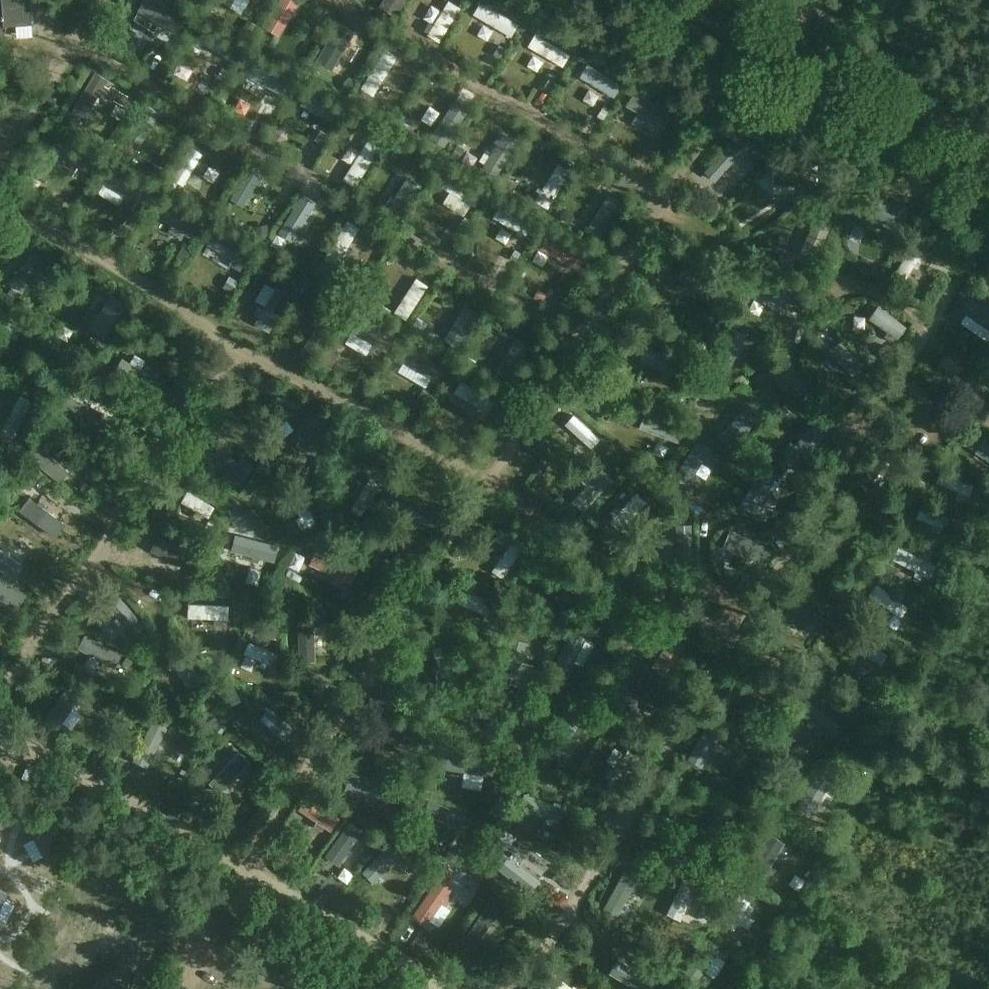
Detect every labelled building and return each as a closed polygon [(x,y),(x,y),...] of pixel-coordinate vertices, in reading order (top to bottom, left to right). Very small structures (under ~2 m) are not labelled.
[(3,29),(31,27),(30,0),(1,0),(3,29)] [(153,0),(139,0),(135,6),(161,22),(169,10),(153,0)] [(302,1),(299,0),(284,0),(267,27),(281,36),(302,1)] [(396,16),(406,0),(389,0),(384,8),(396,16)] [(426,20),(434,6),(424,0),(423,0),(415,13),(426,20)] [(448,1),(434,25),(429,22),(423,32),(439,42),(460,8),(448,1)] [(478,16),(512,36),(519,24),(485,4),(478,16)] [(257,26),(248,20),(242,32),(251,37),(257,26)] [(345,26),(344,26),(340,23),(317,61),(332,70),(355,33),(352,30),(351,29),(350,29),(349,28),(348,27),(347,27),(346,26),(345,26)] [(202,27),(195,38),(217,50),(223,39),(202,27)] [(317,27),(312,35),(320,41),(325,33),(317,27)] [(140,51),(147,38),(136,32),(128,44),(140,51)] [(529,46),(564,66),(571,54),(536,34),(529,46)] [(364,79),(376,86),(395,54),(383,47),(364,79)] [(507,52),(499,47),(494,54),(503,59),(507,52)] [(524,65),(536,72),(543,60),(531,53),(524,65)] [(254,56),(245,70),(271,88),(280,74),(254,56)] [(581,76),(616,96),(623,84),(588,64),(581,76)] [(216,77),(223,82),(230,71),(223,66),(216,77)] [(93,68),(70,107),(86,116),(109,77),(93,68)] [(347,98),(358,83),(349,77),(339,92),(347,98)] [(550,77),(545,85),(553,90),(558,81),(550,77)] [(304,88),(298,98),(330,117),(336,107),(304,88)] [(594,104),(598,93),(585,88),(581,100),(594,104)] [(124,108),(130,98),(120,93),(115,102),(124,108)] [(673,115),(635,93),(628,105),(666,126),(673,115)] [(452,101),(434,130),(446,138),(464,108),(452,101)] [(144,102),(127,132),(142,141),(159,110),(144,102)] [(422,120),(433,127),(442,115),(431,107),(422,120)] [(626,125),(632,113),(620,107),(614,119),(626,125)] [(610,112),(603,108),(598,117),(605,121),(610,112)] [(350,113),(344,122),(352,127),(357,118),(350,113)] [(404,124),(412,129),(418,119),(411,114),(404,124)] [(327,147),(333,137),(323,131),(317,140),(327,147)] [(342,173),(356,181),(380,144),(366,136),(342,173)] [(704,165),(716,176),(740,149),(729,139),(704,165)] [(664,144),(656,140),(650,150),(658,155),(664,144)] [(60,164),(61,161),(81,167),(86,153),(54,142),(48,161),(60,164)] [(188,143),(168,176),(183,186),(204,152),(188,143)] [(460,159),(466,151),(458,145),(452,154),(460,159)] [(537,189),(552,198),(570,166),(556,157),(537,189)] [(248,164),(228,199),(242,207),(262,172),(248,164)] [(783,167),(769,167),(769,192),(783,192),(783,167)] [(110,198),(113,193),(129,203),(137,188),(107,170),(95,189),(110,198)] [(385,204),(400,213),(419,181),(404,172),(385,204)] [(445,172),(439,183),(474,203),(480,191),(445,172)] [(514,189),(520,181),(513,176),(508,185),(514,189)] [(584,222),(598,231),(620,195),(606,186),(584,222)] [(301,191),(278,229),(294,239),(317,200),(301,191)] [(499,200),(490,214),(525,235),(534,221),(499,200)] [(351,207),(342,202),(336,211),(346,217),(351,207)] [(575,215),(565,208),(558,218),(569,225),(575,215)] [(132,232),(139,222),(131,216),(124,226),(132,232)] [(361,224),(346,217),(328,253),(343,261),(361,224)] [(471,223),(463,219),(458,227),(466,231),(471,223)] [(847,239),(859,242),(863,224),(851,221),(847,239)] [(266,224),(254,226),(256,239),(268,237),(266,224)] [(546,230),(538,244),(575,266),(583,252),(546,230)] [(246,265),(252,250),(210,234),(204,248),(246,265)] [(908,274),(922,251),(909,243),(895,266),(908,274)] [(515,249),(510,258),(517,262),(522,253),(515,249)] [(790,271),(796,262),(786,256),(780,265),(790,271)] [(681,257),(675,273),(712,287),(718,271),(681,257)] [(774,271),(764,290),(799,308),(809,289),(774,271)] [(392,307),(406,317),(429,282),(414,273),(392,307)] [(233,294),(240,284),(231,278),(224,288),(233,294)] [(266,330),(291,296),(277,286),(252,320),(266,330)] [(9,287),(4,294),(11,299),(16,292),(9,287)] [(538,289),(533,297),(542,302),(547,295),(538,289)] [(975,297),(966,307),(988,327),(988,309),(975,297)] [(477,309),(464,301),(445,332),(458,340),(477,309)] [(392,310),(383,304),(379,310),(387,316),(392,310)] [(395,336),(354,314),(346,328),(386,351),(395,336)] [(508,321),(516,326),(521,320),(512,315),(508,321)] [(797,321),(788,337),(799,343),(809,327),(797,321)] [(715,364),(730,370),(745,332),(730,326),(715,364)] [(427,335),(436,340),(439,335),(431,329),(427,335)] [(837,365),(849,359),(835,333),(823,339),(837,365)] [(102,342),(94,337),(88,346),(96,351),(102,342)] [(342,357),(346,344),(333,340),(329,353),(342,357)] [(444,362),(407,340),(397,356),(435,378),(444,362)] [(644,367),(658,363),(652,345),(638,349),(644,367)] [(122,352),(116,361),(142,377),(147,369),(122,352)] [(492,393),(459,375),(451,389),(484,408),(492,393)] [(429,401),(434,394),(424,388),(420,395),(429,401)] [(66,390),(59,403),(85,417),(92,404),(66,390)] [(424,408),(413,402),(406,414),(416,420),(424,408)] [(750,405),(717,438),(729,451),(763,418),(750,405)] [(635,425),(677,439),(683,422),(641,408),(635,425)] [(297,446),(315,451),(324,413),(306,409),(297,446)] [(590,447),(599,438),(571,412),(562,421),(590,447)] [(481,431),(487,421),(479,416),(473,426),(481,431)] [(980,434),(972,447),(988,458),(988,439),(980,434)] [(696,437),(675,472),(688,480),(709,445),(696,437)] [(207,438),(199,451),(240,475),(248,462),(207,438)] [(38,441),(29,453),(59,477),(69,465),(38,441)] [(306,456),(289,481),(310,486),(316,459),(306,456)] [(760,466),(742,497),(755,505),(773,474),(760,466)] [(973,479),(938,466),(932,482),(967,495),(973,479)] [(569,497),(580,509),(609,480),(597,468),(569,497)] [(221,509),(184,490),(178,501),(215,521),(221,509)] [(293,533),(313,524),(297,492),(287,497),(290,504),(281,509),(293,533)] [(31,519),(39,511),(29,500),(21,508),(31,519)] [(438,521),(405,502),(399,513),(431,531),(438,521)] [(960,521),(918,502),(913,513),(955,532),(960,521)] [(676,559),(692,559),(691,520),(675,521),(676,559)] [(228,533),(229,555),(252,554),(251,532),(228,533)] [(509,540),(491,566),(503,574),(521,548),(509,540)] [(144,543),(135,556),(165,577),(174,565),(144,543)] [(938,565),(896,544),(889,559),(931,580),(938,565)] [(357,563),(313,545),(307,560),(350,578),(357,563)] [(14,575),(23,561),(0,546),(0,567),(14,575)] [(221,560),(212,560),(212,572),(221,572),(221,560)] [(11,599),(17,589),(0,580),(0,593),(11,599)] [(910,607),(871,580),(862,592),(901,620),(910,607)] [(493,600),(461,588),(456,601),(488,613),(493,600)] [(227,600),(186,600),(186,616),(226,617),(227,600)] [(291,622),(291,610),(278,611),(278,622),(291,622)] [(296,616),(297,659),(315,659),(314,616),(296,616)] [(505,627),(495,624),(491,635),(501,639),(505,627)] [(570,627),(555,659),(572,667),(587,635),(570,627)] [(603,627),(597,638),(606,643),(612,632),(603,627)] [(857,628),(848,641),(882,664),(891,651),(857,628)] [(277,632),(267,629),(265,637),(274,640),(277,632)] [(118,652),(82,632),(75,646),(111,665),(118,652)] [(132,635),(125,644),(132,650),(139,641),(132,635)] [(512,638),(503,678),(524,682),(532,643),(512,638)] [(619,647),(628,653),(633,645),(624,639),(619,647)] [(277,651),(250,641),(245,654),(271,665),(277,651)] [(431,645),(438,671),(450,667),(443,641),(431,645)] [(634,674),(627,688),(661,705),(668,691),(634,674)] [(65,680),(43,711),(59,723),(81,692),(65,680)] [(196,690),(186,696),(192,706),(201,701),(201,700),(196,690)] [(608,697),(604,703),(609,706),(613,700),(608,697)] [(802,697),(793,710),(829,734),(838,721),(802,697)] [(269,705),(259,716),(283,737),(293,726),(269,705)] [(571,706),(546,745),(559,753),(583,714),(571,706)] [(150,716),(131,756),(150,765),(169,725),(150,716)] [(387,718),(378,730),(388,738),(397,727),(387,718)] [(710,730),(694,770),(707,776),(723,736),(710,730)] [(434,740),(427,751),(437,757),(443,746),(434,740)] [(844,746),(839,755),(848,759),(853,750),(844,746)] [(236,747),(212,772),(227,786),(252,762),(236,747)] [(614,749),(602,770),(614,777),(626,756),(614,749)] [(482,760),(446,756),(445,771),(480,774),(482,760)] [(792,805),(809,815),(830,776),(813,766),(792,805)] [(388,781),(347,769),(342,787),(383,799),(388,781)] [(525,795),(518,811),(561,827),(567,811),(525,795)] [(466,817),(428,804),(423,818),(462,831),(466,817)] [(349,816),(323,851),(338,862),(364,827),(349,816)] [(749,863),(762,871),(781,839),(769,831),(749,863)] [(394,837),(362,870),(374,880),(405,848),(394,837)] [(498,861),(530,883),(540,869),(508,847),(498,861)] [(417,849),(411,856),(420,863),(425,857),(417,849)] [(613,913),(636,873),(621,864),(597,904),(613,913)] [(654,872),(646,868),(641,878),(650,882),(654,872)] [(437,875),(411,913),(425,922),(450,885),(437,875)] [(497,907),(500,901),(492,896),(488,903),(497,907)] [(739,941),(757,911),(739,901),(721,931),(739,941)] [(202,931),(215,926),(209,910),(196,914),(202,931)] [(690,971),(702,978),(721,944),(710,937),(690,971)] [(618,957),(609,970),(640,988),(648,988),(654,979),(618,957)] [(255,988),(270,988),(270,968),(256,968),(255,988)] [(56,980),(35,972),(28,988),(52,988),(56,980)] [(290,988),(317,988),(294,979),(290,988)] [(544,988),(571,988),(566,979),(544,988)]
